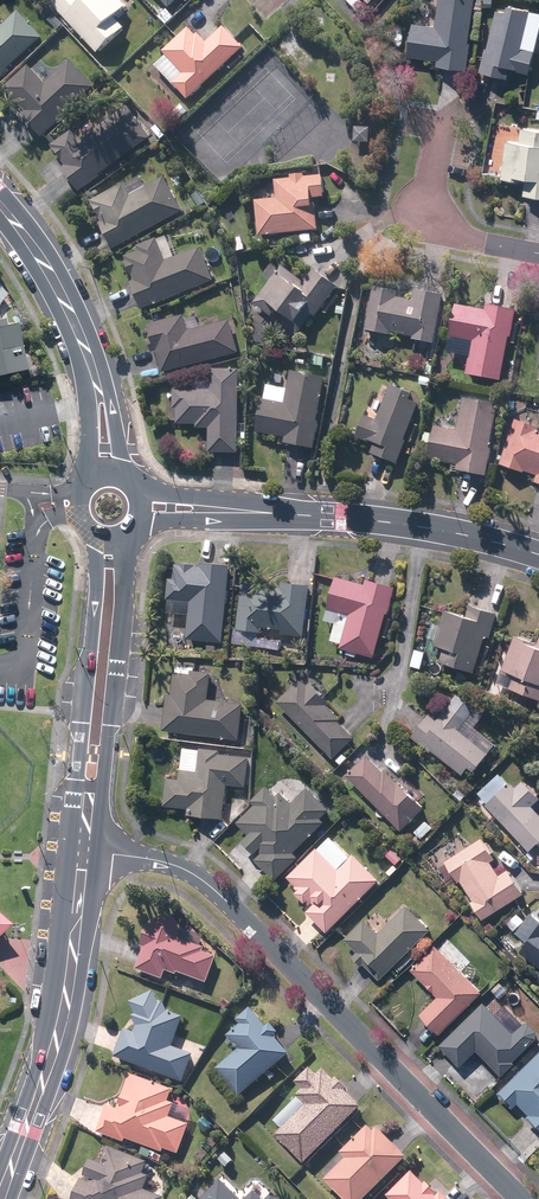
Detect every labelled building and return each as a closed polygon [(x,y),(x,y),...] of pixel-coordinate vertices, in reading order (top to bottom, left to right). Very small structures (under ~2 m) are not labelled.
[(122,0),(61,0),(55,5),(100,53),(126,28),(117,18),(128,7),(122,0)] [(366,3),(363,0),(350,0),(359,10),(366,3)] [(474,0),(473,0),(439,0),(435,27),(412,24),(408,58),(437,62),(436,67),(456,70),(466,71),(470,45),(468,45),(474,0)] [(520,51),(530,13),(507,7),(506,14),(496,12),(487,50),(485,50),(479,73),(496,77),(506,80),(509,70),(527,74),(532,54),(520,51)] [(11,71),(9,70),(44,37),(21,11),(7,25),(0,17),(0,81),(11,71)] [(51,20),(60,29),(64,25),(55,16),(51,20)] [(176,84),(190,99),(246,48),(226,27),(214,39),(209,44),(200,34),(198,36),(191,28),(166,51),(187,73),(176,84)] [(34,125),(44,136),(64,118),(63,117),(96,86),(72,61),(47,84),(30,66),(7,89),(28,111),(25,115),(34,125)] [(174,114),(181,121),(190,112),(183,105),(174,114)] [(73,179),(82,191),(102,176),(101,175),(152,137),(130,107),(81,142),(73,132),(54,146),(68,166),(65,168),(73,179)] [(354,143),(369,143),(369,129),(354,128),(354,143)] [(158,133),(162,138),(166,135),(161,130),(158,133)] [(521,131),(520,144),(506,142),(501,180),(525,183),(523,196),(538,198),(538,134),(521,131)] [(257,201),(261,236),(320,230),(319,217),(318,208),(316,209),(315,198),(326,197),(326,195),(328,194),(326,179),(324,179),(324,175),(307,177),(307,174),(292,176),(293,179),(277,181),(279,199),(257,201)] [(109,236),(115,248),(184,211),(166,178),(148,188),(143,177),(127,185),(126,184),(94,201),(105,221),(102,224),(109,236)] [(194,196),(201,207),(207,203),(199,193),(194,196)] [(302,235),(302,244),(313,243),(312,234),(302,235)] [(234,240),(238,252),(246,249),(243,238),(234,240)] [(139,296),(145,309),(215,280),(202,248),(168,262),(159,239),(140,247),(142,252),(128,257),(130,262),(129,263),(134,275),(136,275),(138,281),(134,283),(139,296)] [(285,324),(299,335),(315,315),(317,317),(340,287),(328,278),(317,269),(306,284),(284,267),(256,302),(273,316),(280,308),(290,317),(285,324)] [(433,343),(442,296),(430,293),(413,290),(411,301),(396,298),(397,293),(373,288),(364,330),(388,335),(388,333),(412,337),(412,340),(433,343)] [(465,375),(500,381),(508,337),(509,337),(514,311),(503,309),(485,306),(484,310),(455,305),(449,338),(471,342),(465,375)] [(162,361),(165,372),(241,353),(233,321),(190,332),(186,316),(152,324),(156,339),(152,340),(155,352),(159,352),(162,361)] [(27,371),(17,325),(7,327),(6,320),(0,322),(0,377),(27,371)] [(271,333),(274,335),(280,329),(277,326),(271,333)] [(254,335),(258,337),(262,335),(262,330),(258,328),(254,330),(254,335)] [(313,364),(322,365),(323,358),(314,356),(313,364)] [(241,379),(242,370),(214,369),(214,391),(177,390),(176,408),(179,408),(179,423),(199,424),(199,427),(212,428),(211,452),(224,452),(240,453),(241,387),(241,379)] [(302,445),(316,448),(321,422),(319,422),(328,378),(294,371),(288,405),(266,400),(260,431),(289,437),(287,442),(302,445)] [(386,459),(399,464),(408,442),(406,441),(421,404),(412,400),(415,394),(394,386),(380,421),(367,416),(359,436),(378,443),(374,454),(386,459)] [(483,475),(496,405),(463,399),(457,432),(433,427),(427,459),(457,464),(455,470),(469,473),(483,475)] [(535,434),(537,429),(514,421),(499,466),(522,473),(523,471),(537,475),(534,483),(538,484),(538,435),(535,434)] [(189,637),(225,641),(233,565),(219,563),(204,561),(204,566),(196,565),(196,564),(182,562),(182,564),(178,564),(177,579),(171,578),(169,598),(193,600),(189,637)] [(343,646),(376,655),(388,611),(390,612),(397,587),(381,582),(370,579),(369,584),(339,576),(330,607),(352,613),(343,646)] [(233,643),(268,648),(269,639),(260,637),(260,631),(263,631),(264,625),(286,628),(285,633),(305,635),(312,585),(302,583),(285,581),(284,590),(266,587),(266,584),(245,581),(239,628),(235,627),(233,643)] [(465,617),(444,611),(432,648),(442,651),(438,664),(475,675),(484,647),(481,647),(484,638),(489,639),(496,616),(485,612),(468,607),(465,617)] [(535,643),(515,635),(501,671),(513,677),(508,688),(538,701),(538,633),(535,643)] [(213,672),(196,670),(197,666),(180,664),(179,672),(178,672),(175,694),(169,693),(165,728),(241,738),(245,703),(210,698),(213,672)] [(280,701),(335,757),(356,736),(346,726),(340,720),(343,718),(328,703),(331,701),(313,682),(309,685),(303,678),(280,701)] [(460,778),(467,769),(473,773),(489,752),(460,730),(476,709),(457,694),(435,722),(427,716),(418,727),(409,738),(460,778)] [(212,816),(225,817),(229,783),(248,785),(251,756),(221,753),(222,749),(202,747),(200,771),(194,771),(193,776),(183,775),(183,779),(169,778),(167,804),(191,806),(190,814),(212,816)] [(336,760),(341,765),(349,757),(344,752),(336,760)] [(349,774),(404,829),(425,807),(388,769),(385,771),(379,765),(368,754),(349,774)] [(343,765),(348,770),(357,762),(352,756),(343,765)] [(255,782),(265,783),(265,775),(255,774),(255,782)] [(533,808),(538,802),(538,798),(521,780),(514,788),(508,782),(485,806),(529,851),(538,843),(538,844),(538,814),(533,808)] [(267,868),(277,878),(299,856),(295,851),(325,821),(322,818),(332,809),(311,787),(293,804),(282,792),(279,796),(269,786),(254,800),(257,804),(240,821),(251,833),(246,839),(257,851),(261,848),(264,852),(257,858),(267,868)] [(339,804),(345,811),(351,806),(345,799),(339,804)] [(508,872),(498,878),(489,863),(494,861),(480,838),(443,861),(458,883),(460,882),(468,896),(466,897),(481,922),(523,896),(514,881),(508,872)] [(320,922),(329,931),(381,879),(356,854),(340,869),(319,847),(290,876),(299,885),(296,889),(309,902),(310,901),(312,903),(315,901),(317,903),(309,911),(320,922)] [(373,969),(382,978),(432,929),(409,905),(380,933),(366,919),(347,938),(360,951),(356,955),(363,963),(365,961),(373,969)] [(527,943),(519,955),(538,969),(538,921),(538,920),(528,913),(513,934),(527,943)] [(180,971),(209,982),(219,956),(206,951),(207,947),(180,936),(183,929),(178,918),(168,914),(156,919),(154,924),(152,923),(144,945),(147,947),(143,958),(138,969),(164,978),(167,970),(178,975),(180,971)] [(9,927),(0,918),(0,936),(9,927)] [(436,998),(419,1016),(428,1025),(438,1035),(478,994),(479,993),(432,948),(409,971),(436,998)] [(116,1056),(185,1082),(195,1054),(174,1047),(186,1016),(169,1010),(165,1001),(162,1002),(157,991),(133,1001),(138,1014),(135,1016),(139,1025),(136,1032),(127,1028),(119,1047),(116,1056)] [(500,1023),(481,1004),(439,1046),(450,1058),(459,1067),(476,1052),(500,1076),(527,1050),(536,1041),(535,1031),(527,1024),(521,1026),(512,1035),(500,1023)] [(218,1068),(241,1095),(292,1053),(282,1042),(276,1035),(280,1032),(273,1023),(268,1027),(253,1008),(240,1019),(244,1024),(230,1035),(242,1049),(218,1068)] [(516,1106),(527,1117),(527,1118),(536,1128),(538,1131),(538,1053),(497,1093),(513,1109),(516,1106)] [(278,1136),(305,1163),(363,1105),(352,1094),(347,1089),(349,1088),(339,1077),(337,1080),(325,1069),(319,1075),(312,1067),(299,1081),(306,1088),(300,1094),(309,1104),(278,1136)] [(166,1147),(180,1153),(190,1124),(171,1117),(176,1104),(170,1101),(174,1090),(132,1073),(118,1109),(110,1106),(104,1121),(100,1131),(126,1141),(127,1137),(165,1151),(166,1147)] [(175,1113),(180,1119),(187,1119),(191,1112),(187,1105),(179,1106),(175,1113)] [(200,1125),(207,1132),(214,1124),(207,1117),(200,1125)] [(345,1198),(364,1198),(408,1156),(396,1144),(379,1127),(375,1132),(370,1126),(343,1152),(349,1157),(326,1180),(345,1198)] [(166,1197),(146,1189),(151,1175),(145,1173),(150,1161),(110,1145),(103,1163),(94,1160),(88,1175),(94,1178),(92,1183),(84,1180),(77,1195),(76,1198),(165,1198),(166,1197)] [(142,1153),(150,1157),(153,1151),(145,1148),(142,1153)] [(154,1159),(161,1162),(163,1156),(157,1153),(154,1159)] [(221,1160),(228,1167),(235,1160),(228,1153),(221,1160)] [(434,1198),(432,1196),(435,1193),(425,1183),(422,1185),(410,1173),(386,1196),(388,1198),(443,1198),(438,1194),(434,1198)] [(223,1180),(203,1198),(242,1198),(223,1180)]
